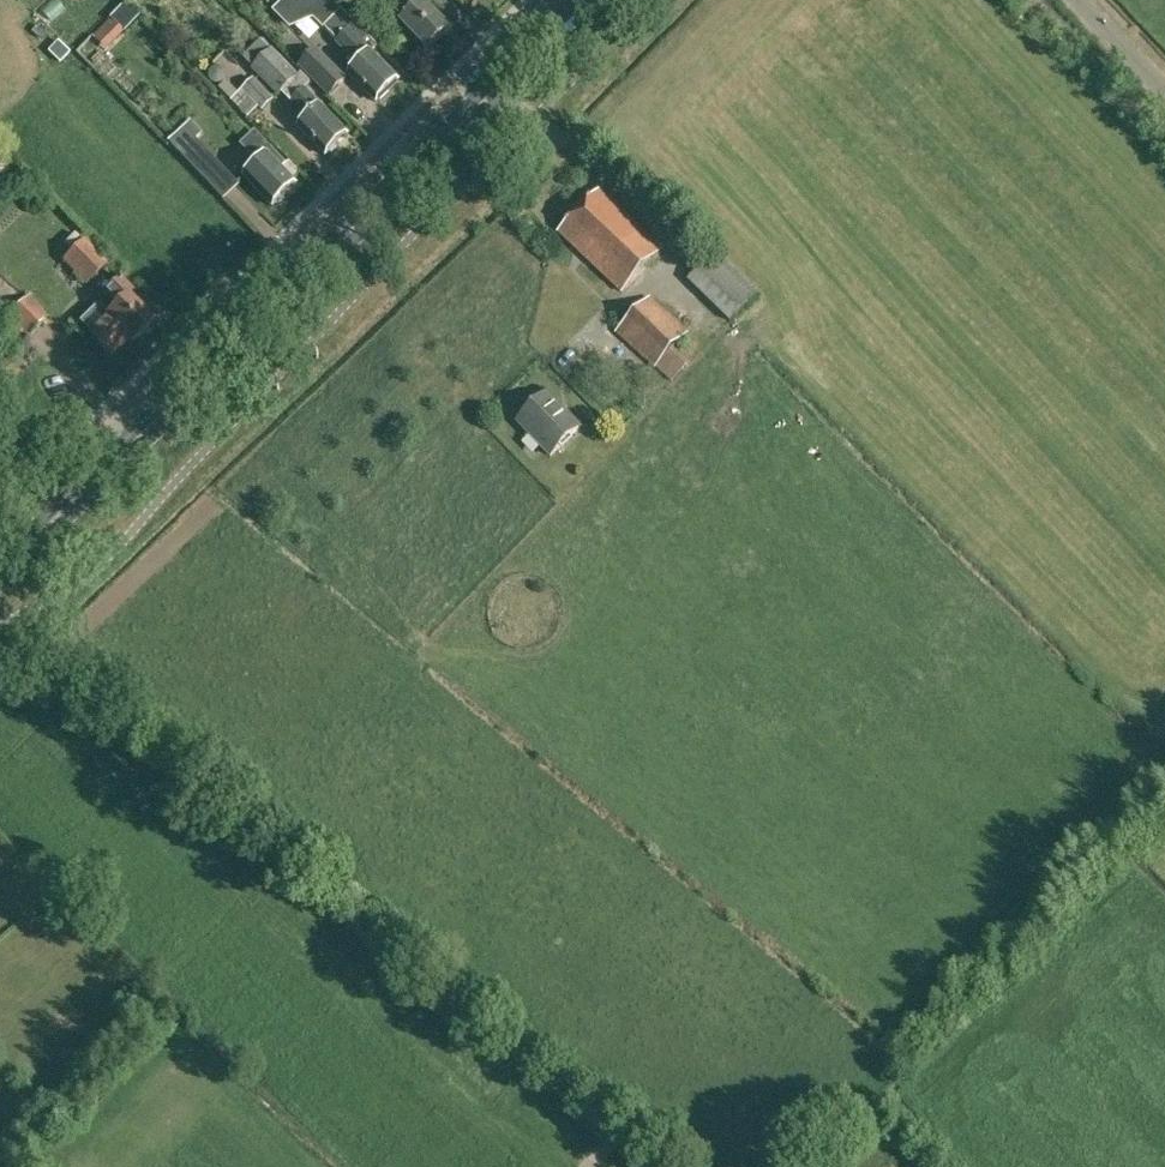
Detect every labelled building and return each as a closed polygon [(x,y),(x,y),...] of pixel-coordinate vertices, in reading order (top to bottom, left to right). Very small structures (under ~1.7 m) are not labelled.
[(449,30),(421,3),(420,4),(416,0),(397,0),(396,0),(410,14),(401,23),(428,51),(449,30)] [(110,19),(93,36),(106,50),(124,32),(139,18),(125,4),(110,19)] [(323,29),(337,43),(336,44),(358,65),(349,75),(376,102),(398,80),(372,54),(378,47),(341,11),(323,29)] [(280,88),(288,79),(298,69),(262,35),(244,54),(280,88)] [(346,80),(316,51),(300,68),(329,97),(346,80)] [(273,101),(253,80),(242,91),(250,99),(239,110),(248,119),(259,108),(262,112),(273,101)] [(326,156),(348,134),(304,89),(290,102),(307,120),(299,128),(326,156)] [(272,207),(296,184),(268,155),(273,151),(256,133),(244,145),(260,162),(244,177),(272,207)] [(239,184),(217,160),(194,137),(178,152),(223,200),(239,184)] [(662,251),(600,190),(559,232),(622,293),(662,251)] [(63,260),(86,284),(105,265),(83,242),(63,260)] [(705,265),(693,278),(736,316),(757,294),(735,274),(726,284),(705,265)] [(110,357),(127,340),(131,344),(153,323),(128,297),(132,293),(120,279),(103,295),(115,307),(105,317),(108,320),(91,337),(110,357)] [(48,316),(27,297),(5,321),(25,340),(48,316)] [(647,300),(615,331),(653,370),(656,366),(670,381),(689,364),(673,348),(685,335),(647,300)] [(550,456),(580,428),(548,394),(518,422),(550,456)]
